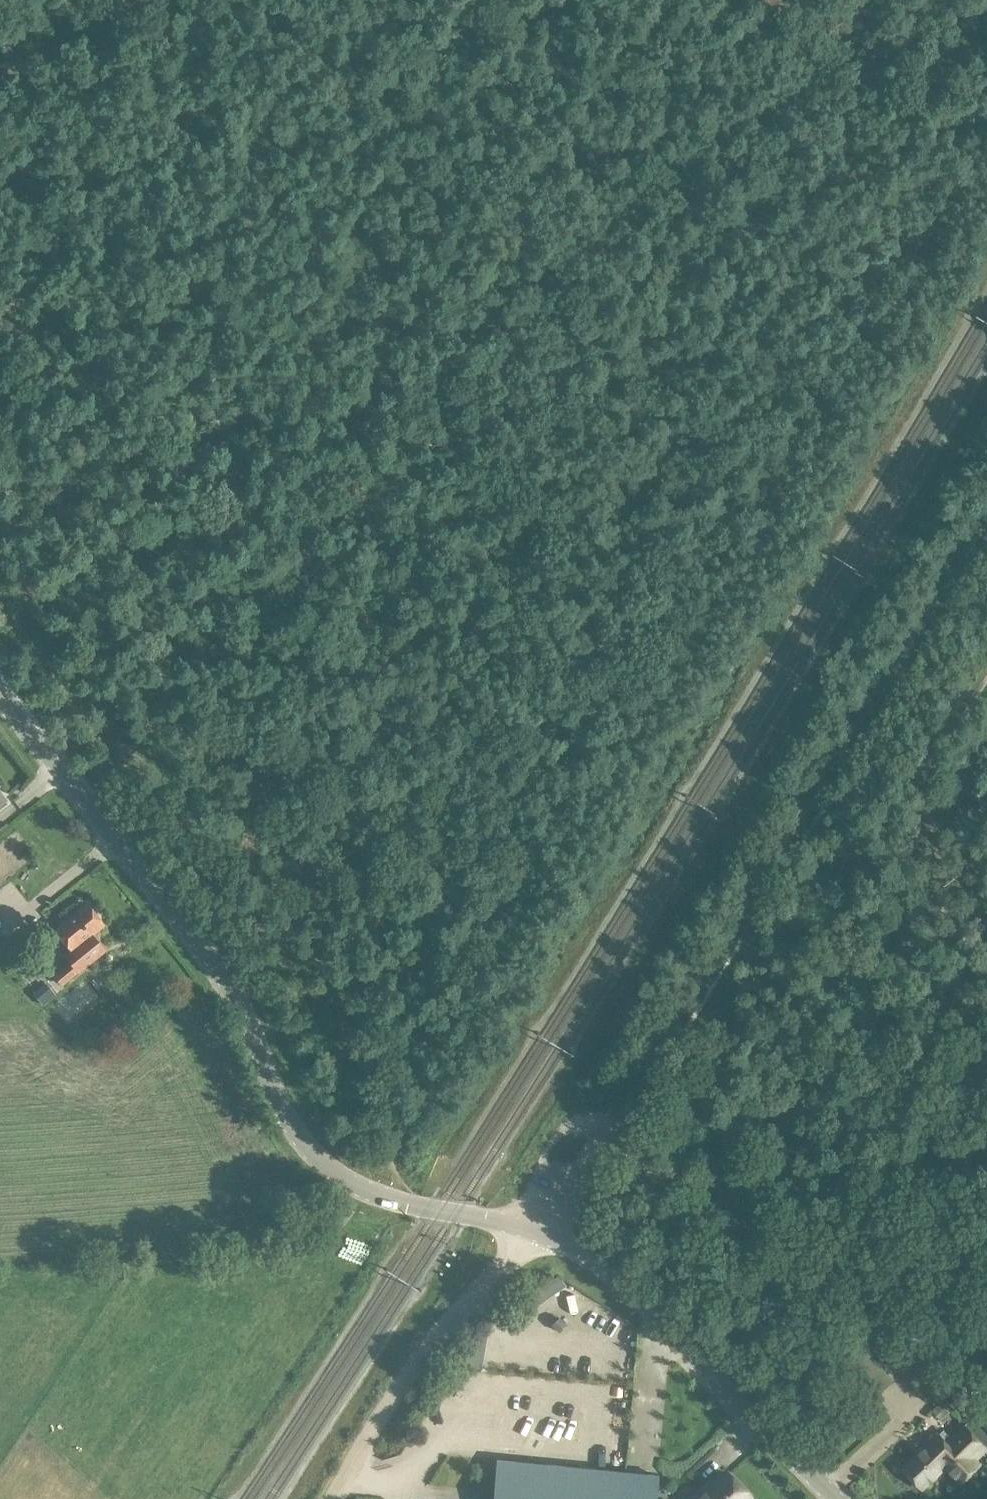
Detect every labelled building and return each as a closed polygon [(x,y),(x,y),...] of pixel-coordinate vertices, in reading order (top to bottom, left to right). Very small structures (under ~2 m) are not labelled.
[(105,953),(93,937),(105,927),(89,906),(95,901),(90,894),(106,882),(98,872),(56,905),(68,921),(52,934),(68,954),(61,959),(67,966),(55,977),(63,987),(105,953)] [(70,1007),(85,1000),(78,986),(63,993),(70,1007)] [(786,1312),(779,1320),(796,1331),(803,1324),(786,1312)] [(560,1320),(553,1327),(560,1334),(567,1327),(560,1320)] [(798,1338),(788,1333),(783,1342),(793,1347),(798,1338)] [(863,1345),(837,1370),(872,1406),(896,1381),(863,1345)] [(907,1471),(924,1489),(947,1468),(962,1484),(981,1465),(977,1461),(986,1452),(986,1450),(967,1428),(948,1445),(940,1436),(920,1454),(922,1457),(907,1471)] [(493,1498),(658,1498),(660,1477),(497,1461),(493,1498)] [(750,1498),(728,1474),(708,1493),(705,1490),(696,1498),(749,1498),(750,1498)]
